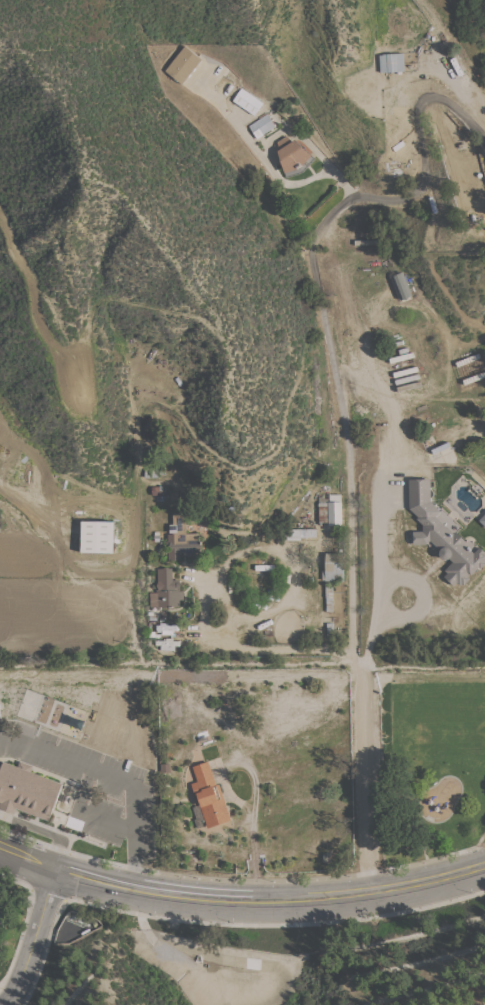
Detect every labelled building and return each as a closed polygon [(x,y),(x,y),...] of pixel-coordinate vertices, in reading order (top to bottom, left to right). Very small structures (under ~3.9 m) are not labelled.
[(181,84),(164,70),(184,45),(201,59),(181,84)] [(379,72),(378,54),(403,53),(404,71),(379,72)] [(232,101),(240,88),(262,102),(253,115),(232,101)] [(248,125),(258,118),(257,117),(265,112),(275,126),(256,138),(248,125)] [(278,150),(276,141),(286,135),(291,141),(294,139),(301,147),(311,155),(301,166),(283,173),(280,160),(277,151),(278,150)] [(390,276),(402,271),(411,295),(409,296),(406,299),(402,299),(400,300),(390,276)] [(144,477),(144,469),(162,468),(162,476),(144,477)] [(479,546),(484,552),(484,553),(484,554),(484,561),(484,562),(480,568),(478,567),(471,574),(470,573),(467,576),(469,578),(462,585),(461,583),(459,585),(456,582),(453,585),(443,576),(446,572),(444,570),(451,562),(448,558),(446,559),(444,559),(442,559),(441,558),(440,557),(439,555),(438,553),(438,551),(439,550),(430,540),(426,544),(412,544),(412,531),(421,531),(421,526),(422,524),(415,518),(417,516),(408,508),(408,479),(429,478),(430,501),(440,511),(435,516),(453,533),(454,531),(466,542),(464,544),(473,553),(479,546)] [(341,494),(341,525),(328,525),(318,525),(318,502),(318,499),(317,499),(317,497),(318,497),(318,494),(341,494)] [(172,513),(184,512),(185,534),(198,533),(198,539),(200,539),(201,554),(200,554),(200,552),(194,552),(194,555),(182,555),(182,552),(180,552),(180,559),(177,559),(174,560),(168,559),(167,553),(165,551),(164,546),(167,546),(167,534),(172,533),(172,532),(169,532),(169,524),(172,524),(172,513)] [(112,552),(81,552),(81,520),(113,521),(112,552)] [(286,540),(286,529),(316,528),(316,539),(286,540)] [(343,553),(343,581),(325,581),(325,580),(321,580),(321,570),(324,570),(325,553),(343,553)] [(150,592),(158,592),(158,591),(155,591),(155,590),(158,590),(156,585),(157,580),(156,568),(162,568),(166,567),(171,568),(172,580),(179,580),(179,582),(180,582),(180,584),(179,590),(183,590),(183,599),(179,600),(179,606),(159,607),(159,610),(156,610),(155,607),(150,607),(150,592)] [(160,650),(161,645),(154,645),(154,640),(163,640),(163,638),(172,638),(172,640),(179,641),(179,645),(174,645),(174,650),(160,650)] [(14,814),(0,809),(0,802),(0,771),(4,761),(17,766),(19,760),(32,766),(30,771),(63,784),(48,821),(16,808),(14,814)] [(191,766),(208,761),(216,785),(218,784),(231,820),(206,828),(196,798),(195,798),(190,783),(196,781),(191,766)]
